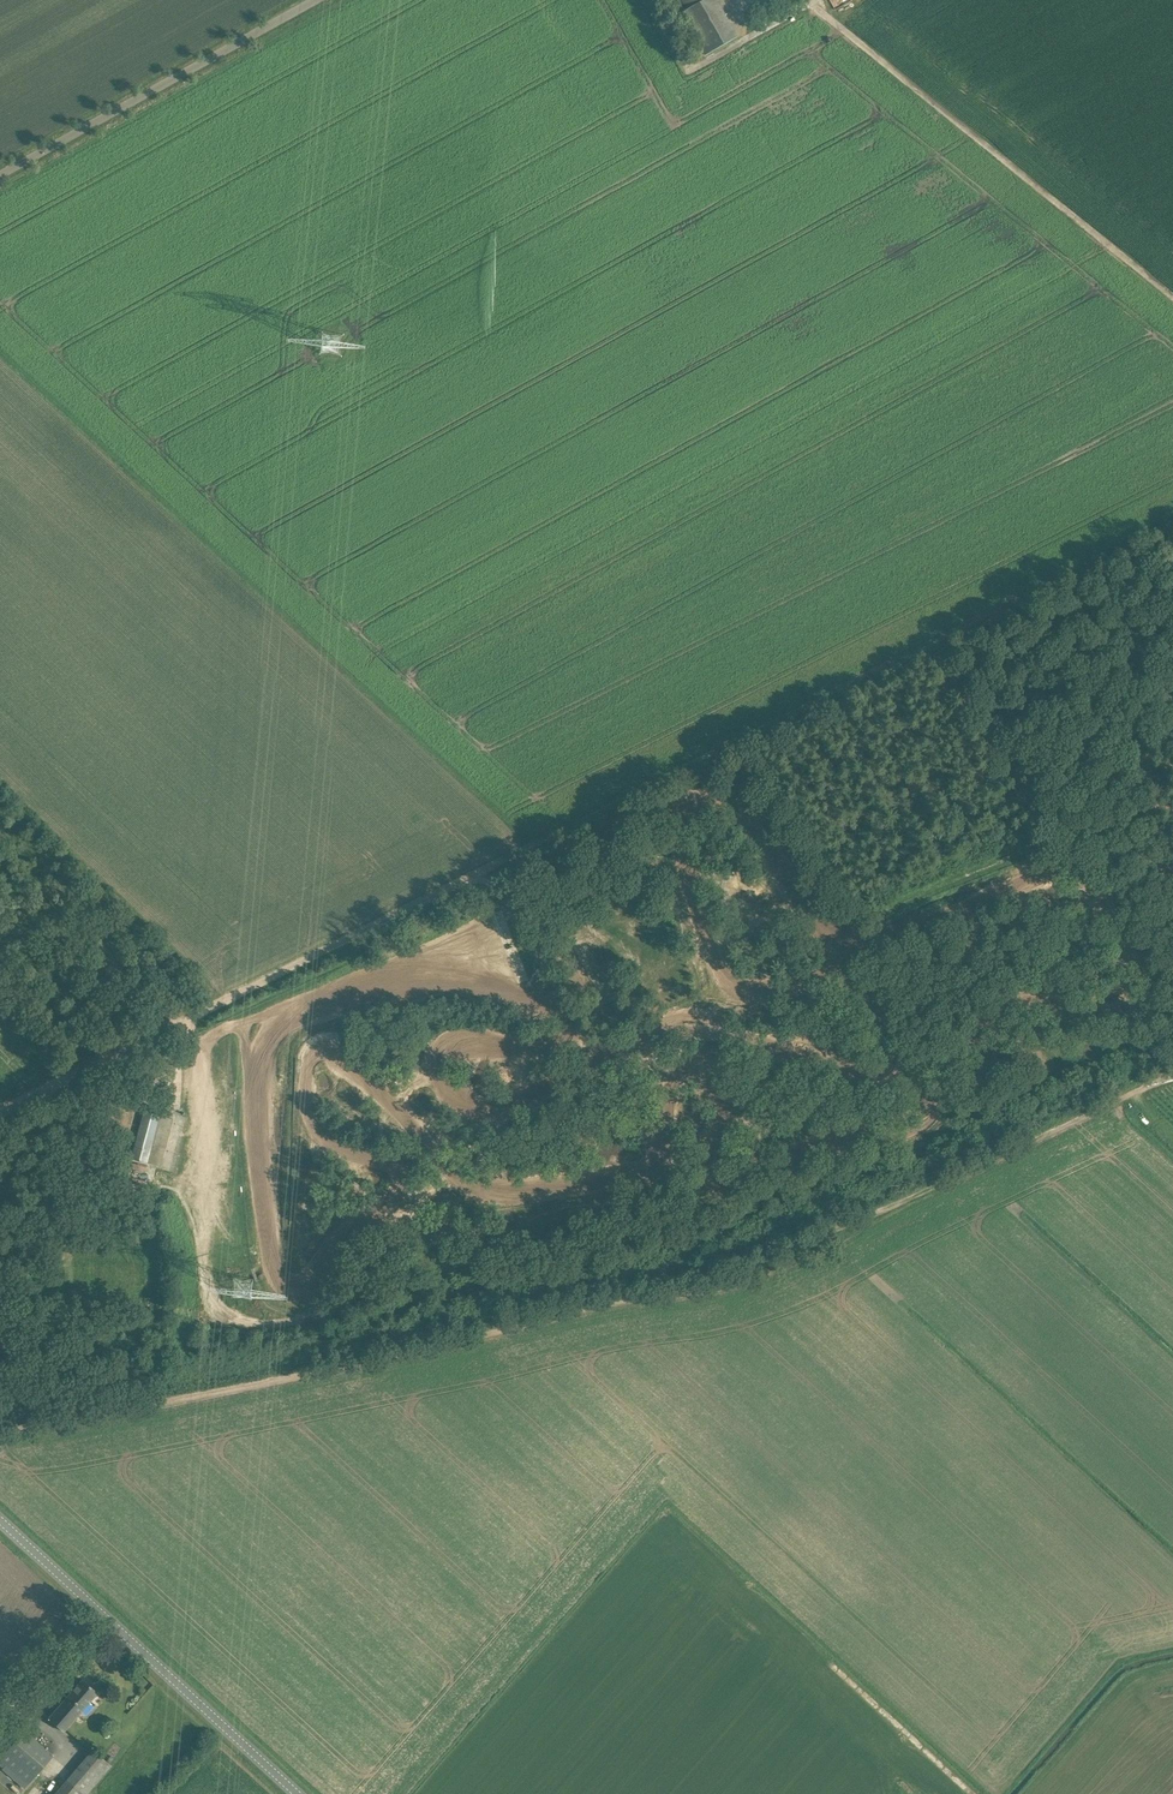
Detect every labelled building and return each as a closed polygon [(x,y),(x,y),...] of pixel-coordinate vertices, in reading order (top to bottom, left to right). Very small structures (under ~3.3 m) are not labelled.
[(130,1153),(148,1158),(160,1110),(144,1105),(130,1153)] [(49,1718),(63,1731),(97,1692),(82,1679),(49,1718)] [(25,1787),(52,1756),(23,1730),(1,1755),(0,1754),(0,1763),(4,1767),(3,1768),(25,1787)] [(67,1780),(55,1793),(87,1793),(111,1765),(93,1750),(67,1780)]
